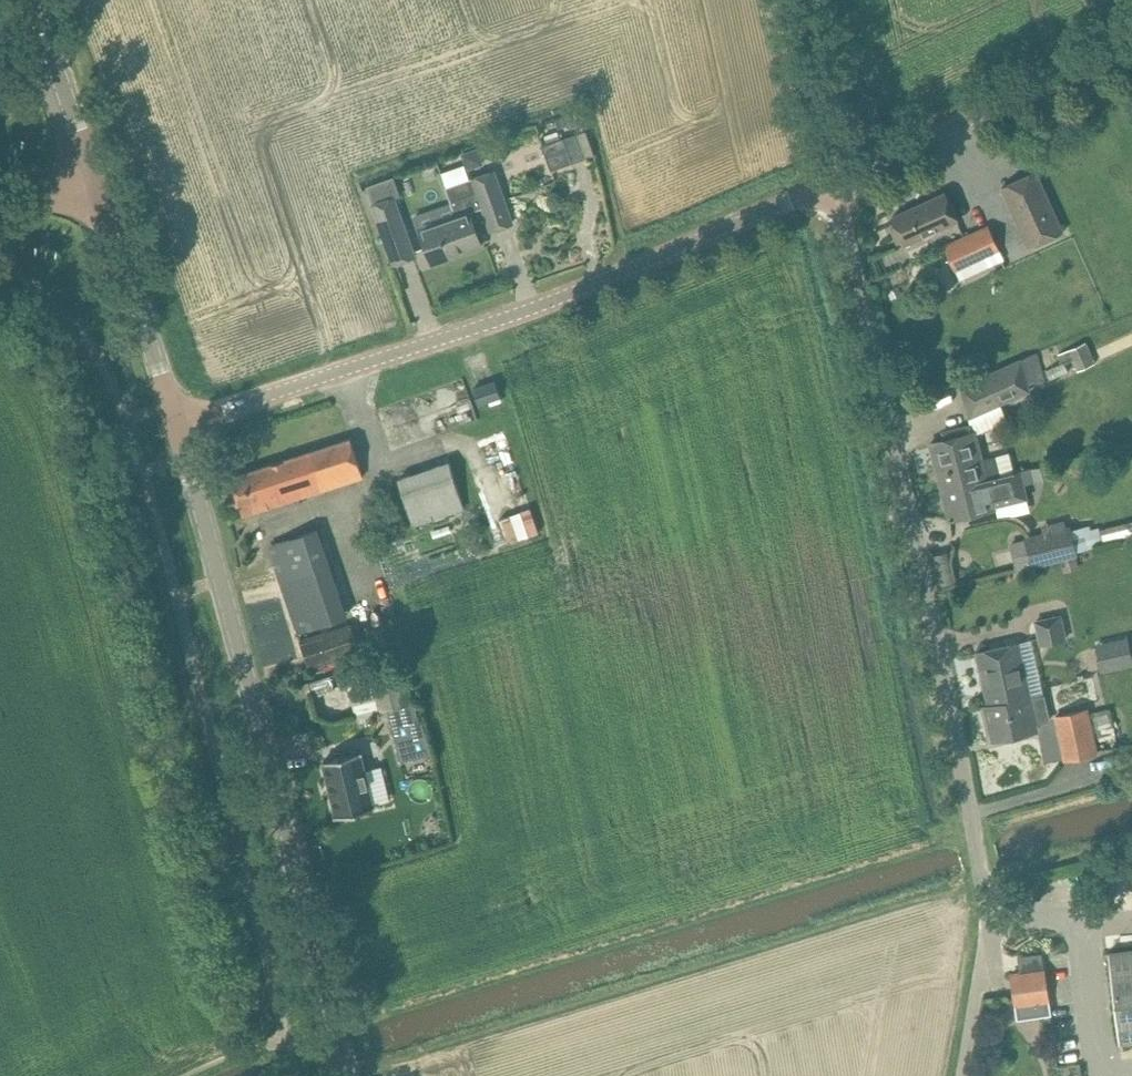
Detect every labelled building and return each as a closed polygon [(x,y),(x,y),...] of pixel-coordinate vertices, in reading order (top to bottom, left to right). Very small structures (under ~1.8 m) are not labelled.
[(563,138),(542,145),(551,170),(572,162),(563,138)] [(1064,232),(1036,171),(1002,186),(1030,248),(1064,232)] [(456,216),(420,228),(425,242),(432,263),(482,246),(470,212),(483,208),(491,229),(512,222),(505,201),(495,173),(474,180),(470,181),(447,190),(446,190),(451,201),(456,216)] [(394,176),(367,186),(373,205),(374,207),(394,263),(394,264),(415,256),(395,199),(396,199),(402,197),(394,176)] [(897,244),(903,241),(904,244),(958,220),(945,193),(892,217),(896,227),(891,229),(897,244)] [(956,270),(997,252),(986,227),(945,246),(956,270)] [(1078,371),(1096,362),(1086,342),(1059,355),(1063,364),(1073,360),(1078,371)] [(1045,379),(1037,351),(961,386),(968,419),(1030,392),(1028,385),(1045,379)] [(397,437),(465,412),(454,381),(386,406),(397,437)] [(501,396),(495,381),(473,389),(479,404),(501,396)] [(980,460),(973,432),(931,443),(943,491),(1003,476),(997,456),(980,460)] [(363,477),(351,439),(231,477),(243,515),(363,477)] [(466,509),(450,462),(399,479),(414,526),(466,509)] [(1003,476),(943,491),(950,520),(972,515),(992,510),(997,508),(996,507),(1027,499),(1029,499),(1026,485),(1035,482),(1031,469),(1014,473),(1003,476)] [(531,505),(495,516),(504,543),(540,532),(531,505)] [(1026,539),(1010,543),(1017,570),(1033,566),(1061,559),(1088,552),(1087,551),(1077,553),(1076,551),(1095,547),(1094,542),(1102,541),(1100,530),(1100,527),(1091,529),(1090,525),(1071,529),(1070,526),(1067,527),(1043,533),(1026,537),(1026,539)] [(346,616),(318,530),(271,545),(300,631),(346,616)] [(1077,555),(1061,559),(1065,572),(1080,569),(1078,565),(1090,562),(1088,552),(1077,555)] [(1067,639),(1062,614),(1035,621),(1040,645),(1067,639)] [(359,650),(350,623),(300,641),(309,668),(359,650)] [(1112,640),(1118,669),(1131,666),(1131,656),(1128,637),(1112,640)] [(988,701),(1028,692),(1018,643),(978,652),(988,701)] [(406,657),(347,672),(358,717),(388,709),(417,702),(406,657)] [(1029,698),(1028,692),(988,701),(989,705),(986,706),(994,741),(1036,731),(1035,725),(1051,721),(1045,694),(1029,698)] [(417,702),(388,709),(401,761),(433,753),(424,714),(420,715),(417,702)] [(1110,708),(1093,711),(1099,740),(1116,737),(1110,708)] [(1093,754),(1083,711),(1054,718),(1063,760),(1093,754)] [(360,752),(323,761),(336,816),(374,807),(373,804),(390,800),(382,766),(364,770),(360,752)] [(1109,953),(1120,1042),(1131,1040),(1131,950),(1109,953)] [(1044,970),(1011,975),(1015,997),(1034,994),(1035,1003),(1049,1001),(1044,970)]
